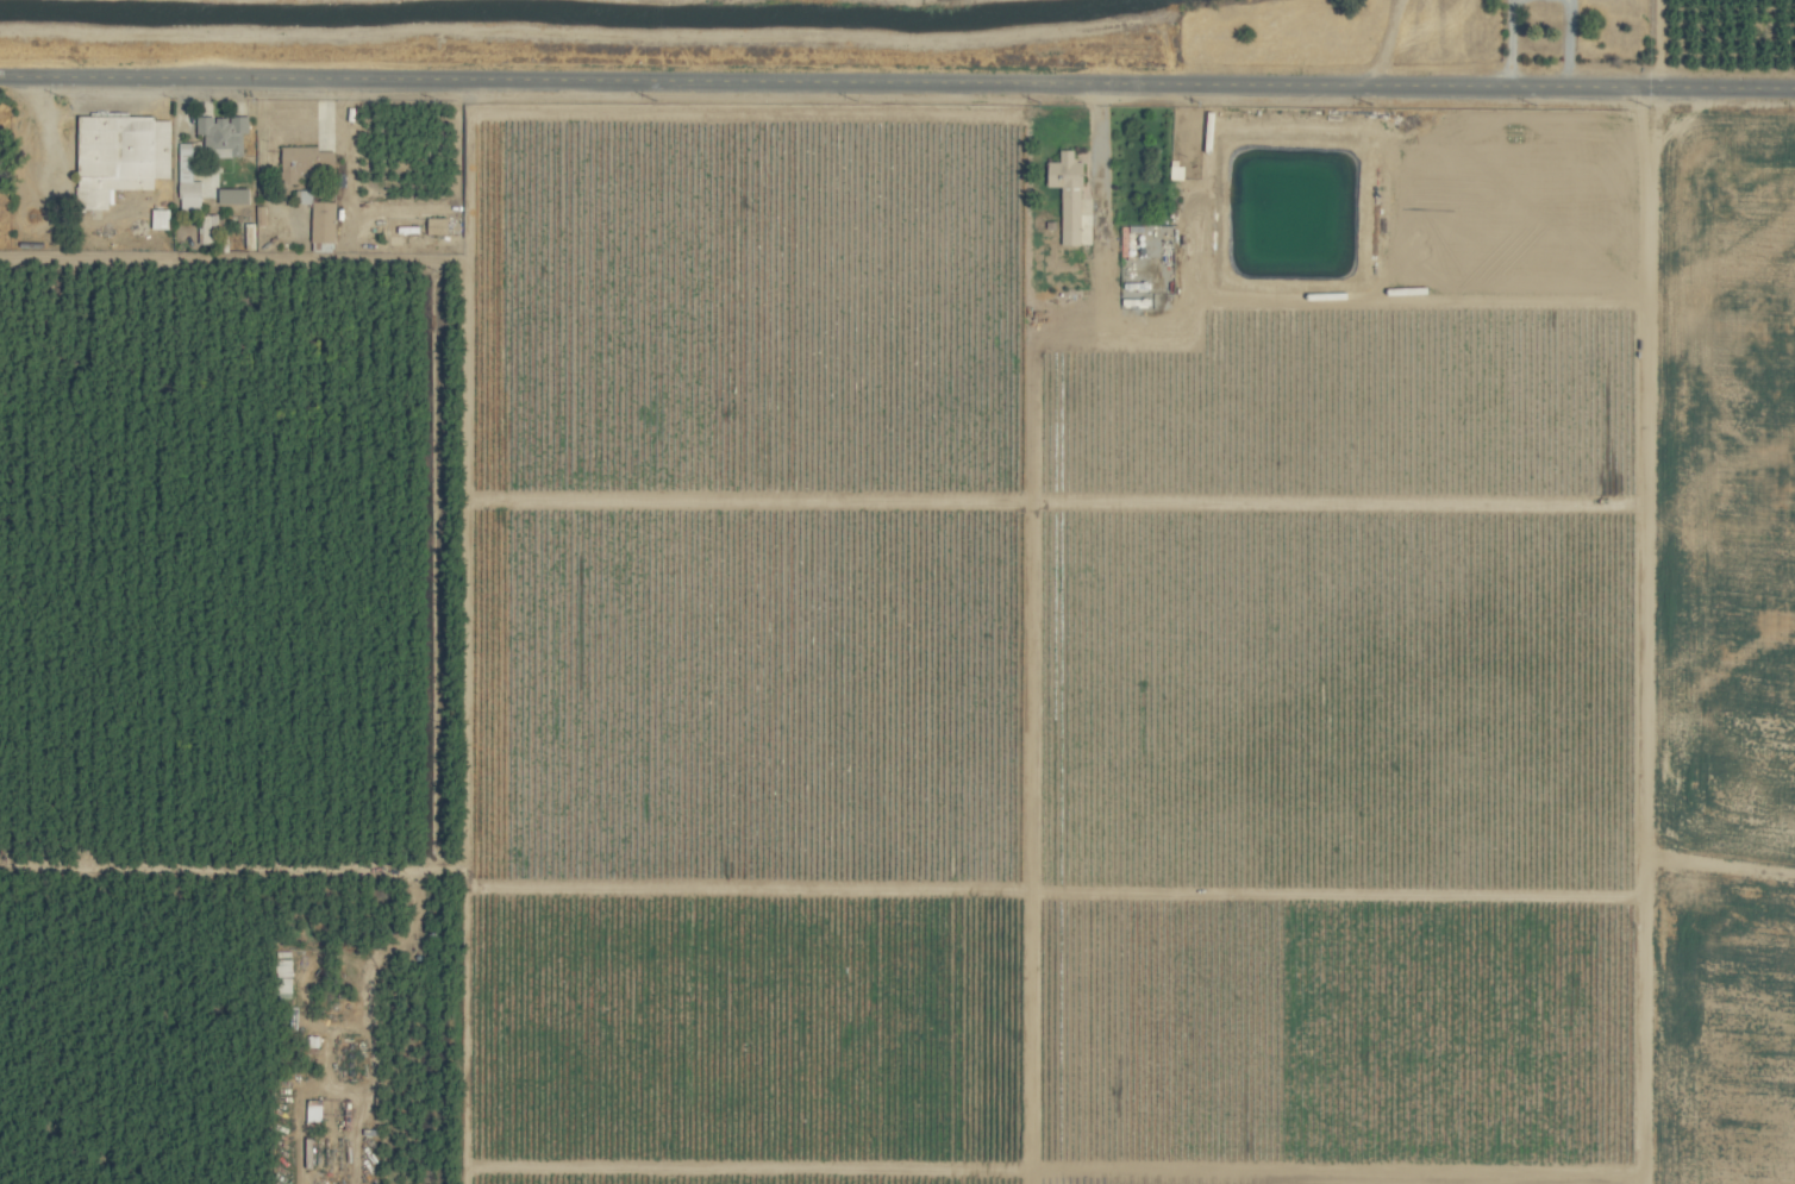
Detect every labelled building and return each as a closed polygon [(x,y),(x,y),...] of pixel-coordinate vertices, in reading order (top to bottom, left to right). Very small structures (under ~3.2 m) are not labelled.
[(172,120),(156,120),(156,116),(81,116),(81,209),(113,209),(113,189),(155,189),(155,178),(172,178),(172,120)] [(197,116),(197,133),(208,133),(208,157),(244,157),(243,133),(250,133),(250,116),(215,116),(197,116)] [(193,181),(193,143),(179,143),(180,212),(202,212),(202,181),(193,181)] [(282,147),(283,183),(299,183),(299,171),(335,170),(335,151),(320,151),(320,146),(282,147)] [(1083,244),(1083,160),(1075,160),(1075,149),(1060,149),(1060,162),(1046,162),(1046,187),(1062,187),(1062,244),(1083,244)] [(250,204),(250,189),(220,188),(219,203),(250,204)] [(313,203),(313,190),(296,190),(297,204),(313,203)] [(337,201),(313,201),(312,242),(336,243),(337,201)] [(169,209),(152,209),(152,230),(170,229),(169,209)] [(218,244),(218,214),(202,214),(201,244),(218,244)]
